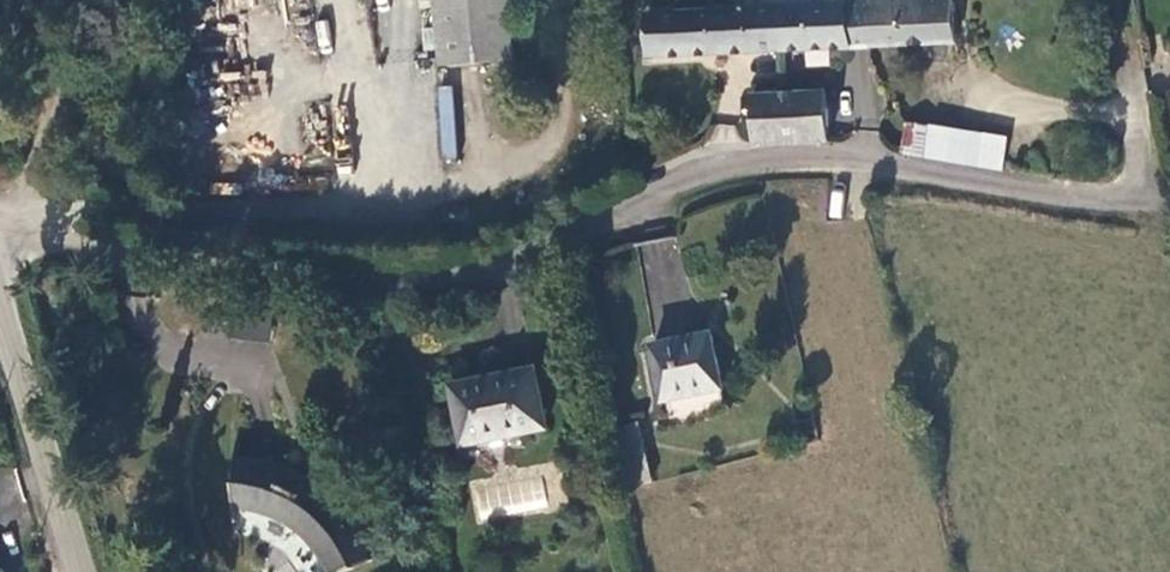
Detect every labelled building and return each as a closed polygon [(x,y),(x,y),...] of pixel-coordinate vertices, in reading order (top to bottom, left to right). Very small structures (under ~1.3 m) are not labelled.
[(436,68),(514,60),(509,0),(430,0),(436,68)] [(780,0),(743,0),(744,10),(651,15),(653,55),(782,51),(780,0)] [(782,51),(853,49),(848,0),(780,0),(782,51)] [(853,49),(872,46),(866,0),(848,0),(853,49)] [(872,46),(956,44),(954,0),(866,0),(872,46)] [(265,68),(216,71),(217,99),(267,95),(265,68)] [(450,86),(437,87),(444,158),(457,157),(450,86)] [(756,146),(829,145),(827,98),(755,98),(756,104),(756,146)] [(890,152),(900,154),(906,125),(895,124),(890,152)] [(900,154),(1004,170),(1008,142),(979,136),(906,125),(900,154)] [(226,337),(268,340),(271,298),(229,296),(226,337)] [(654,347),(665,402),(723,391),(712,336),(654,347)] [(463,420),(468,445),(525,434),(525,432),(548,428),(537,371),(487,381),(488,385),(454,391),(459,420),(463,420)] [(403,552),(402,548),(380,557),(356,508),(348,511),(334,492),(325,496),(312,480),(306,484),(278,472),(259,466),(240,462),(241,433),(237,433),(233,536),(237,537),(239,503),(254,504),(267,508),(282,514),(296,523),(302,529),(317,542),(328,559),(336,571),(352,571),(403,552)]
